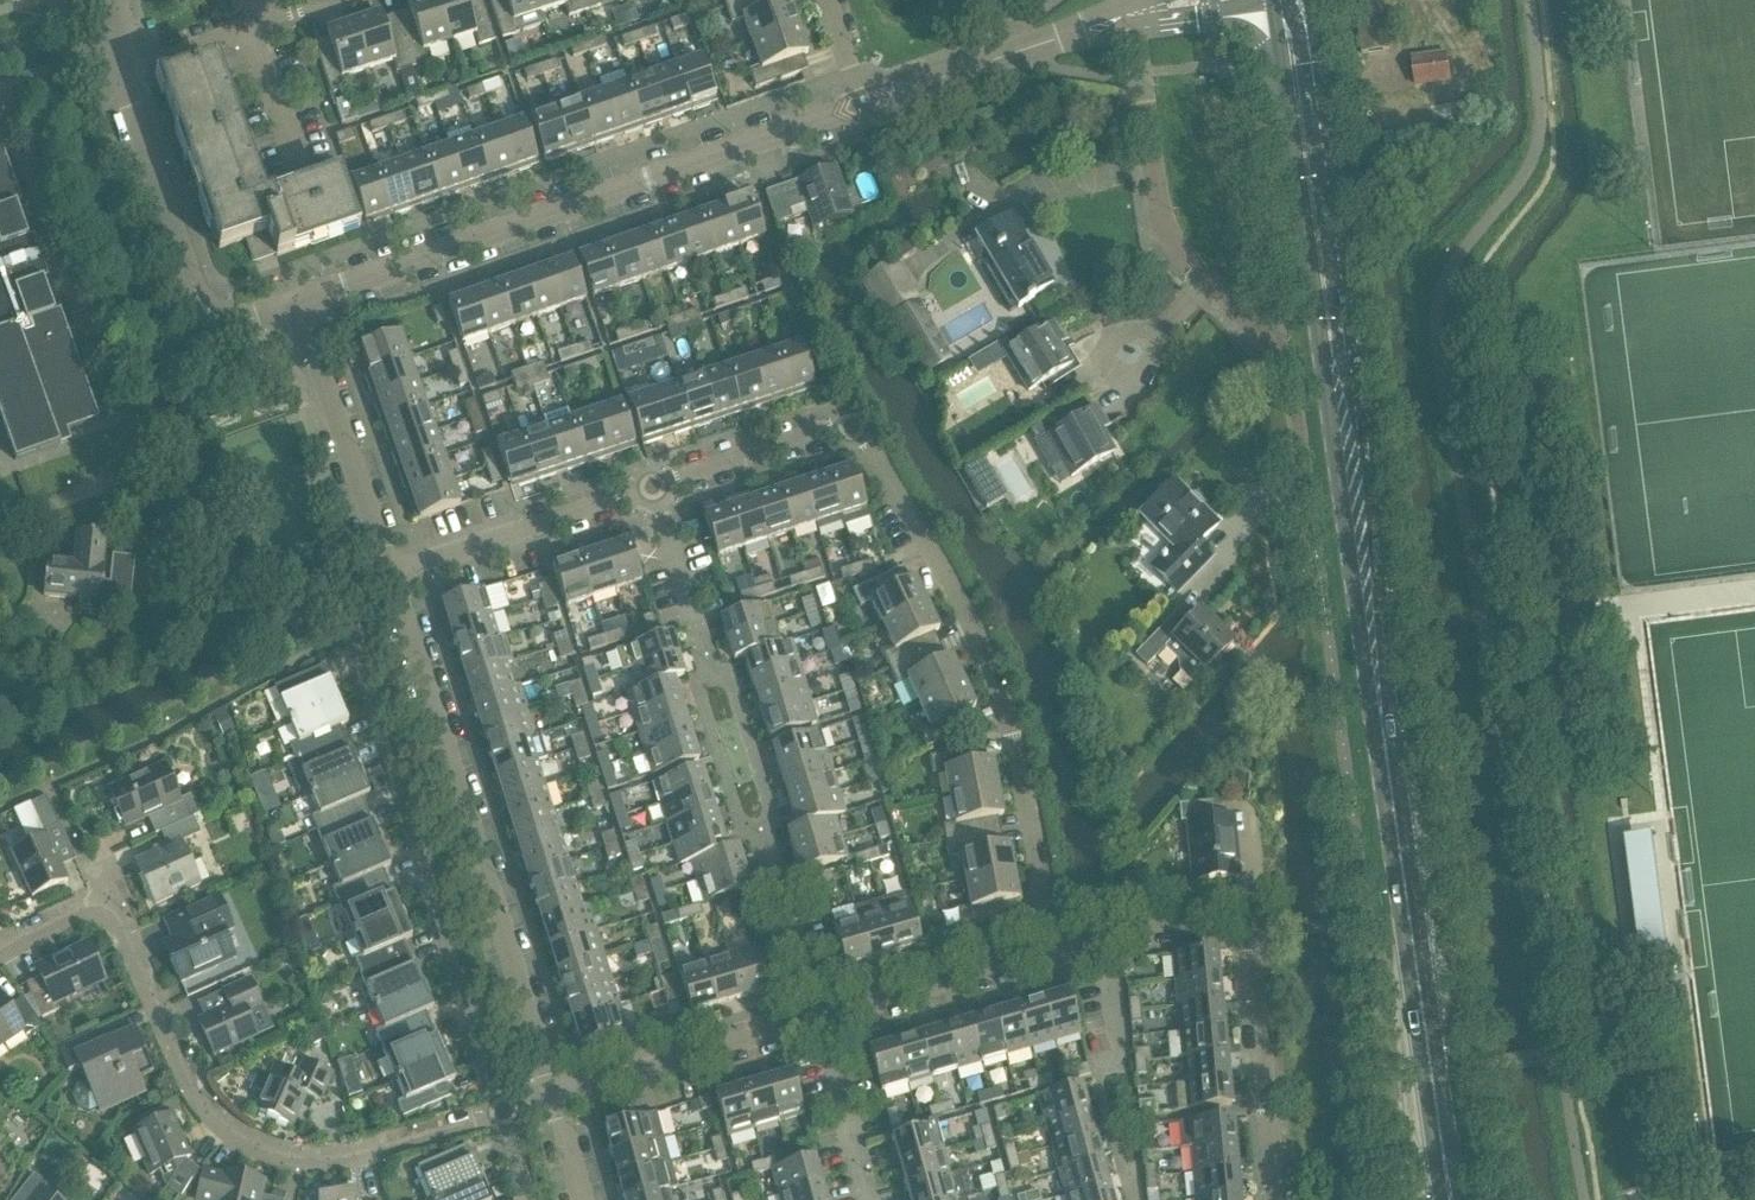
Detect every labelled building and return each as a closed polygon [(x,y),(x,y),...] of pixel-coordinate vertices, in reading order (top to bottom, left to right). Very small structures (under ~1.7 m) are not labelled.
[(397,22),(413,69),(429,64),(425,52),(450,44),(435,0),(425,0),(407,6),(411,17),(397,22)] [(450,44),(474,36),(478,47),(495,42),(481,0),(435,0),(450,44)] [(502,40),(544,26),(540,14),(535,0),(489,0),(502,40)] [(540,14),(565,6),(568,18),(584,13),(580,0),(535,0),(540,14)] [(584,13),(600,7),(598,0),(580,0),(584,13)] [(726,9),(750,0),(723,0),(726,9)] [(752,45),(798,28),(789,2),(777,6),(775,0),(750,0),(726,9),(731,24),(743,20),(752,45)] [(1356,10),(1362,54),(1390,50),(1384,6),(1356,10)] [(380,15),(353,23),(368,70),(393,62),(397,74),(399,73),(409,103),(414,101),(423,99),(413,69),(397,22),(384,26),(381,19),(380,15)] [(686,17),(670,22),(673,32),(690,27),(686,17)] [(368,70),(353,23),(326,32),(330,44),(315,49),(330,96),(347,90),(344,78),(368,70)] [(653,28),(636,34),(640,43),(656,38),(653,28)] [(798,28),(752,45),(760,69),(749,73),(755,90),(801,74),(796,59),(808,55),(798,28)] [(640,43),(636,34),(620,39),(623,49),(640,43)] [(602,38),(586,43),(589,53),(605,48),(602,38)] [(589,53),(586,43),(569,49),(573,59),(589,53)] [(1447,55),(1413,59),(1417,86),(1450,81),(1447,55)] [(701,59),(676,68),(691,112),(717,104),(701,59)] [(556,61),(539,67),(543,77),(559,71),(556,61)] [(164,78),(169,94),(164,95),(178,135),(183,133),(193,161),(188,163),(202,202),(207,200),(217,228),(211,230),(219,251),(248,240),(255,260),(274,253),(276,258),(310,246),(309,244),(339,233),(339,236),(360,229),(340,174),(339,171),(270,196),(273,204),(261,208),(210,62),(164,78)] [(543,77),(539,67),(523,72),(526,82),(543,77)] [(676,68),(651,76),(667,121),(691,112),(676,68)] [(445,75),(450,87),(462,83),(458,71),(445,75)] [(651,76),(627,85),(643,129),(667,121),(651,76)] [(498,81),(482,86),(485,96),(501,90),(498,81)] [(627,85),(603,93),(619,138),(643,129),(627,85)] [(485,96),(482,86),(465,92),(469,102),(485,96)] [(447,90),(431,96),(434,106),(451,100),(447,90)] [(603,93),(579,102),(594,146),(619,138),(603,93)] [(434,106),(431,96),(423,99),(414,101),(418,111),(434,106)] [(347,102),(334,106),(341,126),(354,121),(349,107),(347,102)] [(579,102),(555,110),(570,155),(594,146),(579,102)] [(570,155),(555,110),(529,119),(545,164),(570,155)] [(401,114),(384,119),(388,129),(404,123),(401,114)] [(388,129),(384,119),(368,125),(371,135),(388,129)] [(522,121),(497,130),(513,175),(538,166),(522,121)] [(335,136),(338,146),(355,140),(351,130),(335,136)] [(497,130),(473,139),(489,183),(513,175),(497,130)] [(473,139),(449,147),(464,192),(489,183),(473,139)] [(15,462),(60,446),(56,435),(67,431),(99,420),(60,310),(54,312),(43,279),(35,259),(28,238),(16,205),(22,203),(0,142),(0,420),(15,462)] [(449,147),(424,156),(440,200),(464,192),(449,147)] [(424,156),(400,164),(416,209),(440,200),(424,156)] [(400,164),(376,173),(392,217),(416,209),(400,164)] [(809,212),(815,228),(816,228),(816,226),(848,215),(849,216),(850,216),(833,167),(798,180),(798,181),(765,192),(776,224),(809,212)] [(392,217),(376,173),(351,181),(366,226),(392,217)] [(750,198),(724,207),(739,247),(764,238),(750,198)] [(724,207),(700,215),(714,256),(739,247),(724,207)] [(1010,215),(975,236),(975,238),(983,250),(991,264),(983,270),(1009,313),(1017,308),(1018,309),(1034,300),(1032,297),(1052,286),(1032,251),(1022,235),(1028,232),(1016,212),(1011,216),(1010,215)] [(700,215),(676,223),(690,264),(714,256),(700,215)] [(676,223),(652,232),(666,273),(690,264),(676,223)] [(652,232),(628,240),(642,281),(666,273),(652,232)] [(628,240),(603,249),(618,290),(642,281),(628,240)] [(618,290),(603,249),(578,258),(592,299),(618,290)] [(571,260),(546,269),(560,310),(586,301),(571,260)] [(895,264),(861,283),(882,317),(915,297),(914,296),(909,300),(889,268),(895,264)] [(546,269),(522,278),(536,318),(560,310),(546,269)] [(522,278),(497,286),(512,327),(536,318),(522,278)] [(778,279),(761,284),(765,294),(781,289),(778,279)] [(497,286),(473,294),(487,335),(512,327),(497,286)] [(745,290),(728,296),(732,306),(748,300),(745,290)] [(487,335),(473,294),(448,303),(462,344),(487,335)] [(783,295),(767,301),(770,311),(787,305),(783,295)] [(732,306),(728,296),(712,301),(715,311),(732,306)] [(441,306),(431,309),(437,326),(447,322),(441,306)] [(750,307),(734,312),(737,322),(754,317),(750,307)] [(697,310),(681,316),(684,326),(701,320),(697,310)] [(902,316),(896,320),(927,373),(949,360),(920,310),(904,319),(902,316)] [(737,322),(734,312),(717,318),(721,328),(737,322)] [(664,322),(668,331),(684,326),(681,316),(664,322)] [(701,320),(684,326),(687,335),(704,330),(701,320)] [(1064,342),(1052,322),(1003,351),(1028,393),(1071,367),(1058,346),(1064,342)] [(648,323),(631,329),(634,339),(651,333),(648,323)] [(684,326),(668,331),(671,341),(687,335),(684,326)] [(634,339),(631,329),(615,335),(618,344),(634,339)] [(355,350),(364,376),(409,360),(400,335),(355,350)] [(653,340),(637,346),(640,355),(657,350),(653,340)] [(590,343),(574,349),(577,358),(594,353),(590,343)] [(800,345),(775,353),(790,398),(815,390),(800,345)] [(640,355),(637,346),(620,351),(624,361),(640,355)] [(577,358),(574,349),(557,354),(561,364),(577,358)] [(447,355),(453,372),(463,368),(457,352),(447,355)] [(775,353),(750,361),(765,406),(790,398),(775,353)] [(364,376),(372,400),(417,384),(409,360),(364,376)] [(596,360),(580,365),(583,375),(599,369),(596,360)] [(750,361),(726,369),(741,414),(765,406),(750,361)] [(543,363),(527,369),(530,378),(546,373),(543,363)] [(583,375),(580,365),(563,371),(566,381),(583,375)] [(463,368),(453,372),(459,388),(469,384),(463,368)] [(510,374),(513,384),(530,378),(527,369),(510,374)] [(726,369),(702,377),(717,422),(741,414),(726,369)] [(546,373),(530,378),(533,388),(550,382),(546,373)] [(476,382),(479,392),(496,386),(492,376),(476,382)] [(702,377),(677,385),(692,430),(717,422),(702,377)] [(530,378),(513,384),(517,394),(533,388),(530,378)] [(372,400),(381,424),(426,408),(417,384),(372,400)] [(677,385),(653,393),(668,438),(692,430),(677,385)] [(498,393),(481,399),(485,409),(501,403),(498,393)] [(668,438),(653,393),(627,402),(642,447),(668,438)] [(214,399),(203,403),(206,412),(218,408),(214,399)] [(464,404),(470,420),(480,417),(474,400),(464,404)] [(621,404),(595,413),(610,458),(636,449),(621,404)] [(381,424),(389,448),(434,433),(426,408),(381,424)] [(1046,437),(1036,443),(1052,471),(1062,465),(1071,479),(1114,453),(1101,432),(1107,428),(1095,408),(1046,437)] [(236,412),(209,422),(213,433),(240,423),(236,412)] [(568,413),(544,421),(546,429),(561,474),(586,466),(571,421),(568,413)] [(595,413),(571,421),(586,466),(610,458),(595,413)] [(480,417),(470,420),(475,436),(485,433),(480,417)] [(1040,425),(1030,431),(1036,440),(1046,434),(1040,425)] [(546,429),(522,437),(537,482),(561,474),(546,429)] [(389,448),(398,472),(443,457),(434,433),(389,448)] [(537,482),(522,437),(497,445),(511,490),(537,482)] [(481,453),(486,469),(496,466),(490,449),(481,453)] [(398,472),(406,497),(451,481),(443,457),(398,472)] [(982,459),(963,470),(986,509),(1005,498),(982,459)] [(496,466),(486,469),(491,486),(501,482),(496,466)] [(852,468),(827,476),(840,517),(844,528),(869,520),(852,468)] [(827,476),(802,484),(816,525),(840,517),(827,476)] [(451,481),(406,497),(415,522),(460,506),(451,481)] [(1170,545),(1149,567),(1176,593),(1211,557),(1199,545),(1217,526),(1174,483),(1141,517),(1170,545)] [(802,484),(778,492),(791,533),(816,525),(802,484)] [(778,492),(753,500),(767,541),(791,533),(778,492)] [(753,500),(729,508),(743,549),(767,541),(753,500)] [(743,549),(729,508),(704,517),(717,558),(743,549)] [(46,563),(43,597),(79,601),(78,610),(99,612),(102,592),(130,595),(134,559),(113,557),(110,584),(103,583),(104,570),(102,570),(105,538),(78,535),(75,567),(46,563)] [(627,542),(601,551),(615,592),(640,583),(627,542)] [(601,551),(577,559),(591,600),(615,592),(601,551)] [(591,600),(577,559),(551,567),(565,608),(591,600)] [(872,561),(855,566),(858,576),(875,571),(872,561)] [(858,576),(855,566),(839,571),(842,581),(858,576)] [(821,569),(804,574),(807,584),(824,579),(821,569)] [(871,603),(882,626),(927,605),(915,580),(904,585),(897,571),(852,592),(860,608),(871,603)] [(807,584),(804,574),(788,580),(791,589),(807,584)] [(538,588),(541,600),(553,597),(549,584),(538,588)] [(772,584),(755,590),(759,600),(775,594),(772,584)] [(450,629),(490,616),(510,610),(502,585),(482,591),(442,603),(450,629)] [(537,588),(530,591),(534,602),(541,600),(537,588)] [(759,600),(755,590),(739,595),(742,605),(759,600)] [(553,597),(541,600),(545,612),(557,609),(553,597)] [(801,602),(806,616),(815,613),(811,599),(801,602)] [(721,619),(727,640),(773,626),(767,604),(721,619)] [(882,655),(889,670),(934,649),(928,636),(939,631),(927,605),(882,626),(893,650),(882,655)] [(1176,661),(1180,673),(1191,684),(1191,685),(1192,686),(1232,646),(1198,612),(1185,626),(1175,615),(1134,656),(1146,667),(1164,649),(1176,661)] [(815,613),(806,616),(810,629),(819,626),(815,613)] [(641,618),(646,635),(656,632),(651,615),(641,618)] [(450,629),(458,653),(504,638),(498,640),(490,616),(450,629)] [(734,661),(745,658),(745,657),(780,646),(779,645),(773,626),(727,640),(734,661)] [(834,629),(821,633),(827,654),(830,653),(840,650),(834,629)] [(619,632),(603,637),(606,647),(622,642),(619,632)] [(553,637),(557,649),(568,645),(565,633),(553,637)] [(622,673),(631,670),(677,656),(670,635),(615,652),(622,673)] [(606,647),(603,637),(586,642),(589,652),(606,647)] [(458,653),(465,677),(512,663),(504,638),(458,653)] [(745,658),(751,677),(797,663),(790,642),(779,645),(780,646),(745,657),(745,658)] [(568,645),(557,649),(560,661),(572,657),(568,645)] [(907,680),(918,704),(963,683),(951,657),(940,662),(934,649),(889,670),(896,685),(907,680)] [(840,650),(830,653),(835,666),(844,664),(840,650)] [(631,670),(637,690),(673,679),(673,680),(683,677),(677,656),(631,670)] [(465,677),(473,702),(520,687),(519,687),(513,689),(506,666),(512,664),(512,663),(465,677)] [(751,677),(757,698),(803,683),(797,663),(751,677)] [(281,722),(283,726),(338,702),(323,667),(274,688),(288,720),(281,722)] [(584,670),(588,684),(597,681),(593,667),(584,670)] [(839,680),(843,693),(853,690),(848,677),(839,680)] [(626,693),(633,714),(679,700),(673,680),(673,679),(637,690),(626,693)] [(597,681),(588,684),(592,697),(602,694),(597,681)] [(568,686),(572,698),(584,694),(580,682),(568,686)] [(757,698),(764,718),(810,704),(803,683),(757,698)] [(963,683),(918,704),(929,727),(918,732),(926,749),(971,728),(964,714),(975,708),(963,683)] [(473,702),(480,726),(527,712),(520,687),(473,702)] [(853,690),(843,693),(850,714),(859,711),(853,690)] [(584,694),(572,698),(576,710),(587,706),(584,694)] [(633,714),(639,735),(685,720),(679,700),(633,714)] [(290,746),(296,760),(345,739),(340,727),(348,724),(338,702),(283,726),(284,729),(291,727),(298,743),(290,746)] [(810,704),(764,718),(770,739),(816,725),(810,704)] [(225,712),(215,716),(224,735),(233,730),(225,712)] [(480,726),(488,751),(535,736),(527,712),(480,726)] [(583,715),(588,728),(597,725),(593,712),(583,715)] [(852,721),(859,743),(868,740),(861,718),(852,721)] [(639,735),(646,755),(692,741),(685,720),(639,735)] [(597,725),(588,728),(592,742),(601,739),(597,725)] [(773,746),(779,767),(825,753),(818,732),(773,746)] [(570,739),(574,751),(586,747),(582,735),(570,739)] [(488,751),(496,775),(536,763),(529,739),(535,737),(535,736),(488,751)] [(302,794),(304,797),(360,773),(345,739),(296,760),(309,791),(302,794)] [(868,740),(859,743),(863,756),(872,753),(868,740)] [(692,741),(646,755),(652,776),(698,762),(692,741)] [(586,747),(574,751),(578,763),(590,759),(586,747)] [(944,773),(949,798),(997,789),(992,761),(980,764),(977,748),(929,758),(932,775),(944,773)] [(1107,760),(1117,770),(1126,762),(1117,751),(1107,760)] [(596,755),(600,769),(610,766),(606,752),(596,755)] [(779,767),(786,788),(831,773),(825,753),(779,767)] [(496,775),(503,800),(544,787),(536,763),(496,775)] [(874,767),(878,781),(888,778),(883,764),(874,767)] [(610,766),(600,769),(607,790),(616,787),(610,766)] [(154,819),(160,833),(193,818),(201,815),(192,795),(178,801),(163,768),(109,792),(118,811),(113,813),(118,825),(123,823),(125,827),(147,817),(154,819)] [(654,783),(661,804),(707,790),(700,769),(654,783)] [(311,818),(317,832),(366,811),(361,799),(369,795),(360,773),(304,797),(305,801),(312,798),(319,815),(311,818)] [(786,788),(792,808),(838,794),(831,773),(786,788)] [(888,778),(878,781),(882,795),(892,792),(888,778)] [(586,788),(589,800),(601,796),(598,784),(586,788)] [(503,800),(511,824),(551,812),(544,787),(503,800)] [(942,826),(945,843),(993,834),(991,819),(1003,817),(997,789),(949,798),(954,824),(942,826)] [(661,804),(667,825),(713,810),(707,790),(661,804)] [(609,797),(616,819),(625,816),(619,794),(609,797)] [(792,808),(798,828),(798,829),(833,818),(844,815),(838,794),(792,808)] [(601,796),(589,800),(593,812),(605,808),(601,796)] [(45,797),(31,804),(44,832),(57,826),(58,826),(45,797)] [(273,797),(260,802),(265,813),(277,807),(273,797)] [(1213,819),(1212,803),(1179,806),(1180,823),(1187,822),(1193,882),(1233,878),(1230,841),(1234,840),(1232,817),(1213,819)] [(11,852),(32,899),(68,883),(44,832),(31,804),(15,811),(30,843),(11,852)] [(667,825),(674,845),(720,831),(713,810),(667,825)] [(871,813),(875,827),(884,824),(880,810),(871,813)] [(324,865),(325,869),(381,845),(366,811),(317,832),(330,862),(324,865)] [(511,824),(519,849),(559,836),(551,812),(511,824)] [(625,816),(616,819),(620,832),(629,829),(625,816)] [(193,818),(160,833),(167,848),(135,863),(155,906),(200,886),(181,844),(200,835),(193,818)] [(787,831),(794,852),(840,838),(833,818),(798,829),(798,828),(787,831)] [(884,824),(875,827),(879,841),(889,838),(884,824)] [(680,866),(691,863),(691,862),(726,851),(726,850),(720,831),(674,845),(680,866)] [(601,837),(605,849),(617,845),(613,833),(601,837)] [(1640,950),(1667,946),(1653,833),(1625,837),(1640,950)] [(280,834),(269,838),(274,850),(285,845),(280,834)] [(960,857),(965,882),(1013,873),(1008,845),(996,848),(993,834),(945,843),(948,859),(960,857)] [(519,849),(526,873),(567,861),(559,836),(519,849)] [(840,838),(794,852),(800,874),(846,859),(840,838)] [(624,846),(628,859),(638,856),(634,843),(624,846)] [(332,889),(338,903),(388,882),(383,870),(390,867),(381,845),(325,869),(327,872),(333,869),(340,886),(332,889)] [(617,845),(605,849),(608,861),(620,857),(617,845)] [(891,845),(865,853),(868,863),(888,857),(887,853),(893,851),(891,845)] [(691,863),(697,882),(743,868),(736,847),(726,850),(726,851),(691,862),(691,863)] [(868,863),(865,853),(853,857),(856,867),(868,863)] [(638,856),(628,859),(633,873),(642,870),(638,856)] [(526,873),(534,898),(574,885),(567,861),(526,873)] [(743,868),(697,882),(704,904),(750,889),(743,868)] [(818,876),(821,886),(833,882),(830,872),(818,876)] [(1013,873),(965,882),(970,908),(958,910),(961,928),(1010,919),(1007,903),(1019,901),(1013,873)] [(629,882),(633,894),(645,890),(641,878),(629,882)] [(650,882),(655,896),(664,893),(660,879),(650,882)] [(345,937),(346,940),(402,916),(388,882),(338,903),(351,934),(345,937)] [(534,898),(542,922),(588,908),(588,907),(582,909),(574,885),(534,898)] [(645,890),(633,894),(637,906),(649,902),(645,890)] [(664,893),(655,896),(659,910),(668,907),(664,893)] [(905,894),(880,901),(895,953),(921,946),(905,894)] [(163,921),(172,940),(163,944),(181,984),(235,960),(224,935),(233,931),(217,897),(163,921)] [(743,910),(740,900),(728,904),(731,914),(743,910)] [(855,908),(858,918),(870,961),(895,953),(880,901),(855,908)] [(700,905),(688,909),(691,919),(703,915),(700,905)] [(542,922),(549,947),(596,932),(588,908),(542,922)] [(691,919),(688,909),(676,912),(679,923),(691,919)] [(354,961),(360,975),(409,954),(404,941),(412,938),(402,916),(346,940),(348,944),(354,941),(362,957),(354,961)] [(870,961),(858,918),(832,925),(844,968),(870,961)] [(645,931),(648,943),(660,939),(656,927),(645,931)] [(979,929),(962,932),(964,942),(980,939),(979,929)] [(549,947),(557,971),(604,957),(596,932),(549,947)] [(660,939),(648,943),(632,948),(636,960),(664,951),(660,939)] [(42,977),(25,985),(42,1019),(59,1011),(55,1003),(100,981),(102,985),(103,984),(84,943),(82,944),(84,947),(40,968),(38,965),(37,965),(42,977)] [(754,948),(728,955),(741,998),(767,991),(754,948)] [(1171,955),(1174,982),(1219,978),(1216,951),(1171,955)] [(366,1008),(368,1012),(424,988),(409,954),(360,975),(373,1005),(366,1008)] [(728,955),(704,963),(716,1006),(741,998),(728,955)] [(557,971),(564,996),(611,981),(604,957),(557,971)] [(1119,963),(1123,975),(1133,972),(1129,960),(1119,963)] [(716,1006),(704,963),(678,970),(691,1013),(716,1006)] [(660,980),(664,992),(675,988),(672,976),(660,980)] [(1174,982),(1176,1008),(1221,1003),(1219,978),(1174,982)] [(230,1008),(198,1022),(213,1055),(256,1036),(247,1015),(262,1008),(250,980),(223,992),(230,1008)] [(564,996),(572,1020),(619,1006),(611,981),(564,996)] [(375,1032),(381,1046),(430,1025),(425,1013),(433,1010),(424,988),(368,1012),(369,1015),(376,1012),(383,1029),(375,1032)] [(675,988),(664,992),(667,1004),(679,1000),(675,988)] [(317,996),(322,1008),(333,1003),(328,991),(317,996)] [(1068,992),(1042,999),(1054,1043),(1080,1035),(1068,992)] [(22,1031),(26,1037),(41,1027),(22,999),(9,1009),(0,996),(0,1046),(22,1031)] [(1042,999),(1017,1007),(1030,1050),(1054,1043),(1042,999)] [(1128,1000),(1129,1012),(1140,1011),(1138,999),(1128,1000)] [(1176,1008),(1179,1033),(1224,1029),(1221,1003),(1176,1008)] [(619,1006),(572,1020),(580,1046),(627,1031),(619,1006)] [(1017,1007),(993,1014),(1005,1057),(1030,1050),(1017,1007)] [(1140,1011),(1129,1012),(1130,1025),(1141,1024),(1140,1011)] [(993,1014),(968,1021),(981,1064),(1005,1057),(993,1014)] [(968,1021),(943,1028),(956,1071),(981,1064),(968,1021)] [(388,1080),(389,1083),(445,1059),(430,1025),(381,1046),(394,1077),(388,1080)] [(943,1028),(919,1035),(931,1079),(956,1071),(943,1028)] [(1179,1033),(1181,1059),(1226,1054),(1224,1029),(1179,1033)] [(71,1098),(77,1110),(89,1114),(98,1110),(99,1113),(145,1092),(139,1079),(153,1073),(134,1030),(98,1046),(91,1031),(55,1047),(68,1074),(79,1069),(85,1082),(76,1086),(71,1098)] [(320,1030),(307,1035),(312,1046),(325,1040),(320,1030)] [(919,1035),(894,1043),(907,1086),(931,1079),(919,1035)] [(907,1086),(894,1043),(868,1050),(881,1093),(907,1086)] [(1133,1051),(1134,1063),(1145,1062),(1143,1050),(1133,1051)] [(1181,1059),(1184,1084),(1229,1080),(1226,1054),(1181,1059)] [(230,1058),(218,1064),(220,1070),(233,1065),(230,1058)] [(445,1059),(389,1083),(391,1087),(397,1084),(404,1100),(396,1104),(403,1119),(452,1097),(446,1084),(454,1081),(445,1059)] [(297,1077),(276,1068),(271,1080),(262,1076),(255,1093),(263,1097),(257,1112),(290,1126),(299,1106),(303,1108),(309,1096),(320,1101),(332,1074),(304,1062),(297,1077)] [(1145,1062),(1134,1063),(1135,1076),(1146,1075),(1145,1062)] [(1075,1069),(1078,1079),(1090,1076),(1087,1066),(1075,1069)] [(791,1073),(765,1080),(778,1123),(804,1116),(791,1073)] [(1050,1075),(1038,1079),(1041,1089),(1053,1086),(1050,1075)] [(1041,1089),(1038,1079),(1026,1082),(1029,1092),(1041,1089)] [(765,1080),(741,1088),(753,1131),(778,1123),(765,1080)] [(1229,1080),(1184,1084),(1174,1085),(1177,1112),(1231,1107),(1229,1080)] [(1037,1097),(1045,1123),(1088,1111),(1081,1085),(1037,1097)] [(753,1131),(741,1088),(715,1095),(727,1138),(753,1131)] [(1001,1089),(989,1092),(992,1103),(1003,1099),(1001,1089)] [(992,1103),(989,1092),(977,1096),(980,1106),(992,1103)] [(708,1097),(698,1100),(701,1112),(711,1109),(708,1097)] [(952,1102),(940,1106),(942,1116),(954,1113),(952,1102)] [(1138,1103),(1139,1116),(1150,1115),(1148,1102),(1138,1103)] [(942,1116),(940,1106),(928,1109),(930,1119),(942,1116)] [(1006,1119),(1003,1107),(993,1110),(996,1122),(1006,1119)] [(1045,1123),(1051,1148),(1095,1136),(1088,1111),(1045,1123)] [(604,1128),(611,1153),(664,1139),(656,1113),(647,1116),(604,1128)] [(150,1176),(159,1172),(166,1187),(181,1198),(199,1174),(185,1164),(184,1161),(191,1157),(172,1116),(134,1133),(147,1161),(144,1163),(150,1176)] [(903,1127),(900,1117),(888,1120),(891,1130),(903,1127)] [(1181,1150),(1190,1149),(1235,1145),(1232,1118),(1178,1123),(1181,1150)] [(892,1137),(899,1163),(943,1151),(936,1125),(892,1137)] [(979,1128),(982,1140),(993,1137),(990,1125),(979,1128)] [(1140,1127),(1141,1139),(1152,1138),(1151,1126),(1140,1127)] [(1051,1148),(1058,1173),(1101,1161),(1095,1136),(1051,1148)] [(993,1137),(982,1140),(986,1152),(996,1149),(993,1137)] [(710,1141),(713,1153),(723,1150),(720,1138),(710,1141)] [(611,1153),(618,1178),(670,1164),(664,1139),(611,1153)] [(982,1141),(973,1144),(976,1155),(985,1152),(982,1141)] [(812,1152),(810,1142),(798,1145),(800,1155),(812,1152)] [(1003,1148),(1006,1160),(1017,1157),(1013,1145),(1003,1148)] [(1190,1149),(1193,1175),(1237,1170),(1235,1145),(1190,1149)] [(482,1182),(467,1147),(417,1168),(431,1199),(429,1199),(439,1199),(482,1182)] [(723,1150),(713,1153),(717,1164),(727,1162),(723,1150)] [(899,1163),(906,1188),(949,1176),(943,1151),(899,1163)] [(1017,1157),(1006,1160),(1010,1172),(1020,1169),(1017,1157)] [(765,1172),(771,1170),(777,1169),(774,1159),(762,1162),(765,1172)] [(771,1170),(778,1196),(821,1184),(814,1159),(777,1169),(771,1170)] [(1058,1173),(1065,1197),(1108,1185),(1101,1161),(1058,1173)] [(753,1175),(765,1172),(762,1162),(750,1165),(753,1175)] [(624,1199),(635,1199),(668,1191),(677,1189),(670,1164),(618,1178),(624,1199)] [(1144,1167),(1145,1179),(1156,1178),(1155,1166),(1144,1167)] [(1195,1199),(1197,1199),(1240,1196),(1237,1170),(1193,1175),(1195,1199)] [(224,1179),(203,1174),(197,1199),(284,1199),(285,1197),(283,1194),(274,1192),(272,1194),(271,1199),(259,1196),(262,1182),(225,1173),(224,1179)] [(910,1199),(958,1199),(965,1198),(959,1173),(949,1176),(906,1188),(910,1199)] [(993,1177),(996,1189),(1006,1187),(1003,1175),(993,1177)] [(33,1176),(14,1199),(53,1199),(42,1191),(46,1186),(33,1176)] [(1156,1178),(1145,1179),(1146,1191),(1157,1190),(1156,1178)] [(482,1182),(439,1199),(489,1199),(482,1182)] [(779,1199),(826,1199),(821,1184),(778,1196),(779,1199)] [(1065,1197),(1066,1199),(1112,1199),(1108,1185),(1065,1197)] [(996,1189),(999,1199),(1004,1199),(1010,1198),(1006,1187),(996,1189)] [(357,1190),(317,1196),(318,1199),(358,1199),(357,1190)] [(712,1199),(724,1199),(721,1190),(711,1193),(712,1199)] [(668,1191),(635,1199),(670,1199),(668,1191)]
